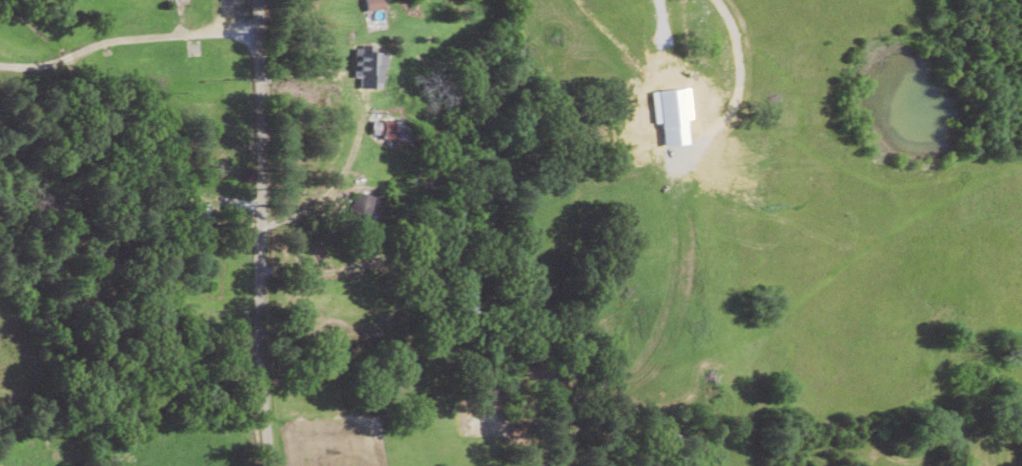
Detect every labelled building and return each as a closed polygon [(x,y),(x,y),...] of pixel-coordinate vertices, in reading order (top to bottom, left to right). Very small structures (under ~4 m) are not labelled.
[(382,7),(381,0),(365,0),(367,10),(382,7)] [(384,52),(359,51),(357,86),(383,87),(384,52)] [(410,122),(381,121),(380,139),(410,140),(410,122)]
